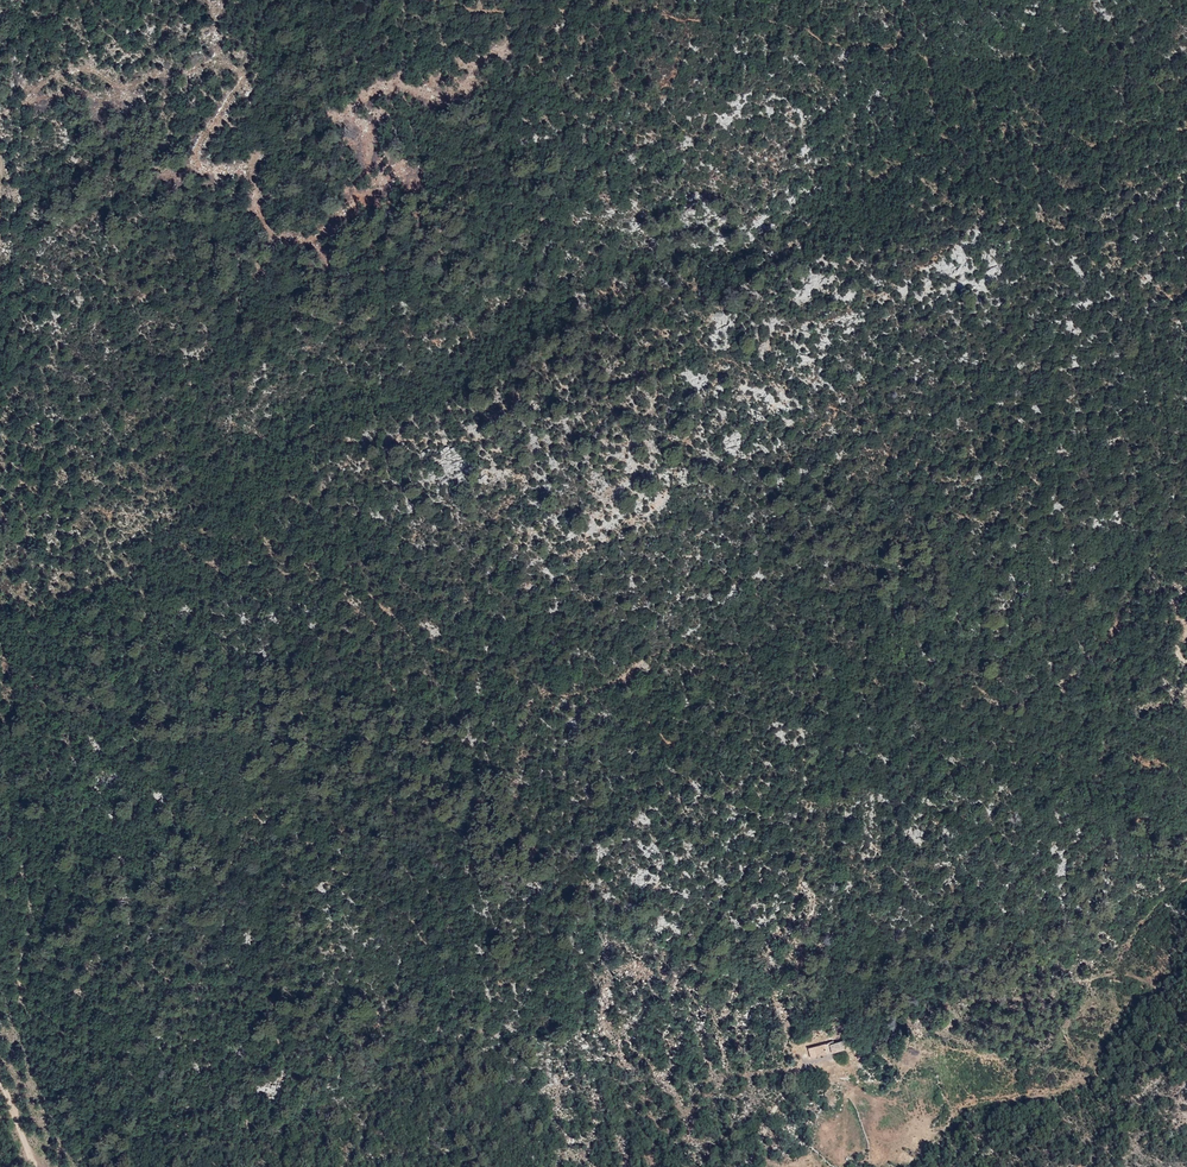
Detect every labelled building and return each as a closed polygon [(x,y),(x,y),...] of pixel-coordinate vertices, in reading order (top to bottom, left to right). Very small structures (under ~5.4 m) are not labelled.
[(829,1041),(805,1048),(809,1061),(830,1055),(847,1050),(843,1040),(829,1045),(829,1041)]
